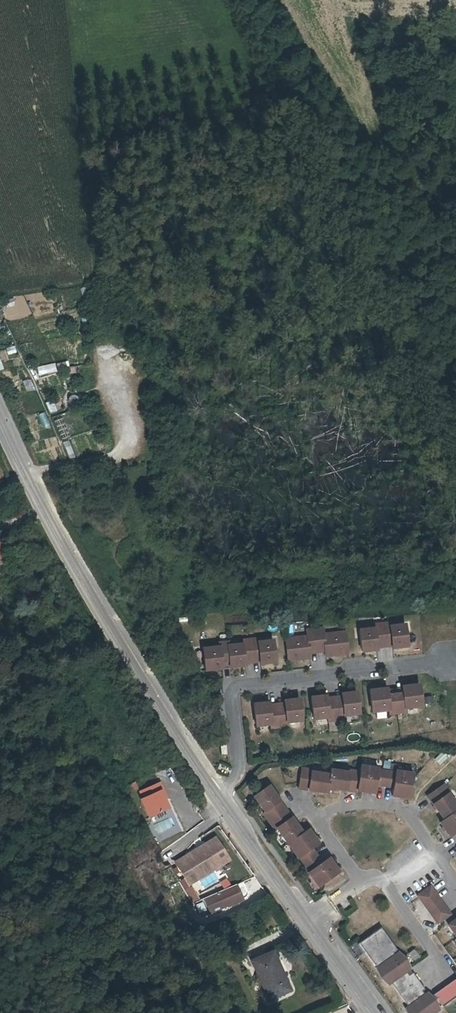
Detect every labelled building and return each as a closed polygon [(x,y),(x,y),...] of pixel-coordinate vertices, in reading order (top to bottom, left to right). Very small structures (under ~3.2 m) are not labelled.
[(45,363),(52,362),(51,352),(44,353),(45,363)] [(38,376),(57,371),(55,362),(36,367),(38,376)] [(31,378),(23,380),(26,392),(34,390),(31,378)] [(79,399),(79,397),(78,396),(77,395),(75,394),(72,394),(71,395),(69,397),(68,399),(68,401),(70,403),(72,405),(74,405),(76,405),(78,403),(79,401),(79,399)] [(40,414),(44,425),(49,423),(45,412),(40,414)] [(61,439),(70,436),(62,417),(54,420),(61,439)] [(63,442),(68,457),(74,456),(68,440),(63,442)] [(373,630),(359,631),(361,653),(376,652),(375,645),(391,643),(392,650),(407,648),(404,626),(390,628),(389,624),(373,626),(373,630)] [(306,637),(284,640),(286,662),(309,659),(308,650),(323,648),(324,658),(347,655),(344,633),(322,635),(321,628),(305,630),(306,637)] [(217,647),(200,649),(203,671),(220,669),(219,663),(227,662),(228,668),(243,666),(242,660),(250,659),(258,658),(258,665),(274,663),(271,641),(256,643),(256,639),(240,641),(240,644),(225,646),(225,642),(217,643),(217,647)] [(386,691),(369,693),(371,715),(388,713),(388,717),(405,715),(404,711),(421,709),(418,687),(401,689),(402,696),(387,697),(386,691)] [(325,695),(309,697),(312,719),(326,718),(327,721),(343,720),(343,716),(358,714),(355,692),(340,694),(341,700),(325,702),(325,695)] [(425,706),(433,705),(431,695),(423,697),(425,706)] [(268,702),(252,704),(254,726),(269,724),(270,728),(287,726),(286,723),(301,721),(298,699),(283,700),(284,707),(268,709),(268,702)] [(441,752),(434,758),(440,764),(447,758),(441,752)] [(311,771),(300,769),(297,788),(326,793),(327,788),(356,792),(356,790),(374,793),(375,788),(392,791),(391,796),(409,799),(413,775),(395,772),(394,779),(376,776),(377,770),(360,767),(359,773),(349,772),(348,774),(329,771),(329,776),(310,773),(311,771)] [(162,796),(164,795),(160,788),(143,798),(146,805),(144,806),(153,822),(171,812),(166,803),(162,796)] [(428,799),(444,823),(440,825),(450,839),(455,836),(455,838),(455,809),(448,798),(450,797),(444,788),(428,799)] [(267,789),(253,800),(264,814),(262,815),(274,831),(276,830),(297,859),(299,857),(309,871),(307,872),(318,886),(338,872),(327,858),(321,863),(310,849),(317,845),(307,831),(301,835),(267,789)] [(192,872),(223,851),(213,838),(202,845),(203,848),(198,851),(197,849),(182,859),(184,861),(176,866),(187,881),(195,876),(192,872)] [(195,876),(225,855),(223,851),(192,872),(195,876)] [(223,888),(230,884),(227,877),(219,881),(223,888)] [(242,884),(203,902),(210,916),(227,909),(244,900),(246,899),(246,898),(247,896),(247,895),(242,884)] [(430,888),(417,897),(436,925),(449,916),(430,888)] [(345,897),(339,902),(345,909),(351,904),(345,897)] [(446,929),(455,942),(455,922),(446,929)] [(358,945),(365,954),(374,966),(378,964),(379,966),(377,968),(390,984),(391,983),(409,1007),(406,1010),(409,1012),(438,1012),(441,1011),(429,994),(426,996),(423,992),(426,990),(413,974),(409,976),(406,973),(411,969),(399,953),(395,955),(394,953),(396,951),(380,930),(358,945)] [(289,990),(271,952),(250,962),(267,1000),(289,990)] [(431,995),(440,1007),(455,996),(455,978),(431,995)]
